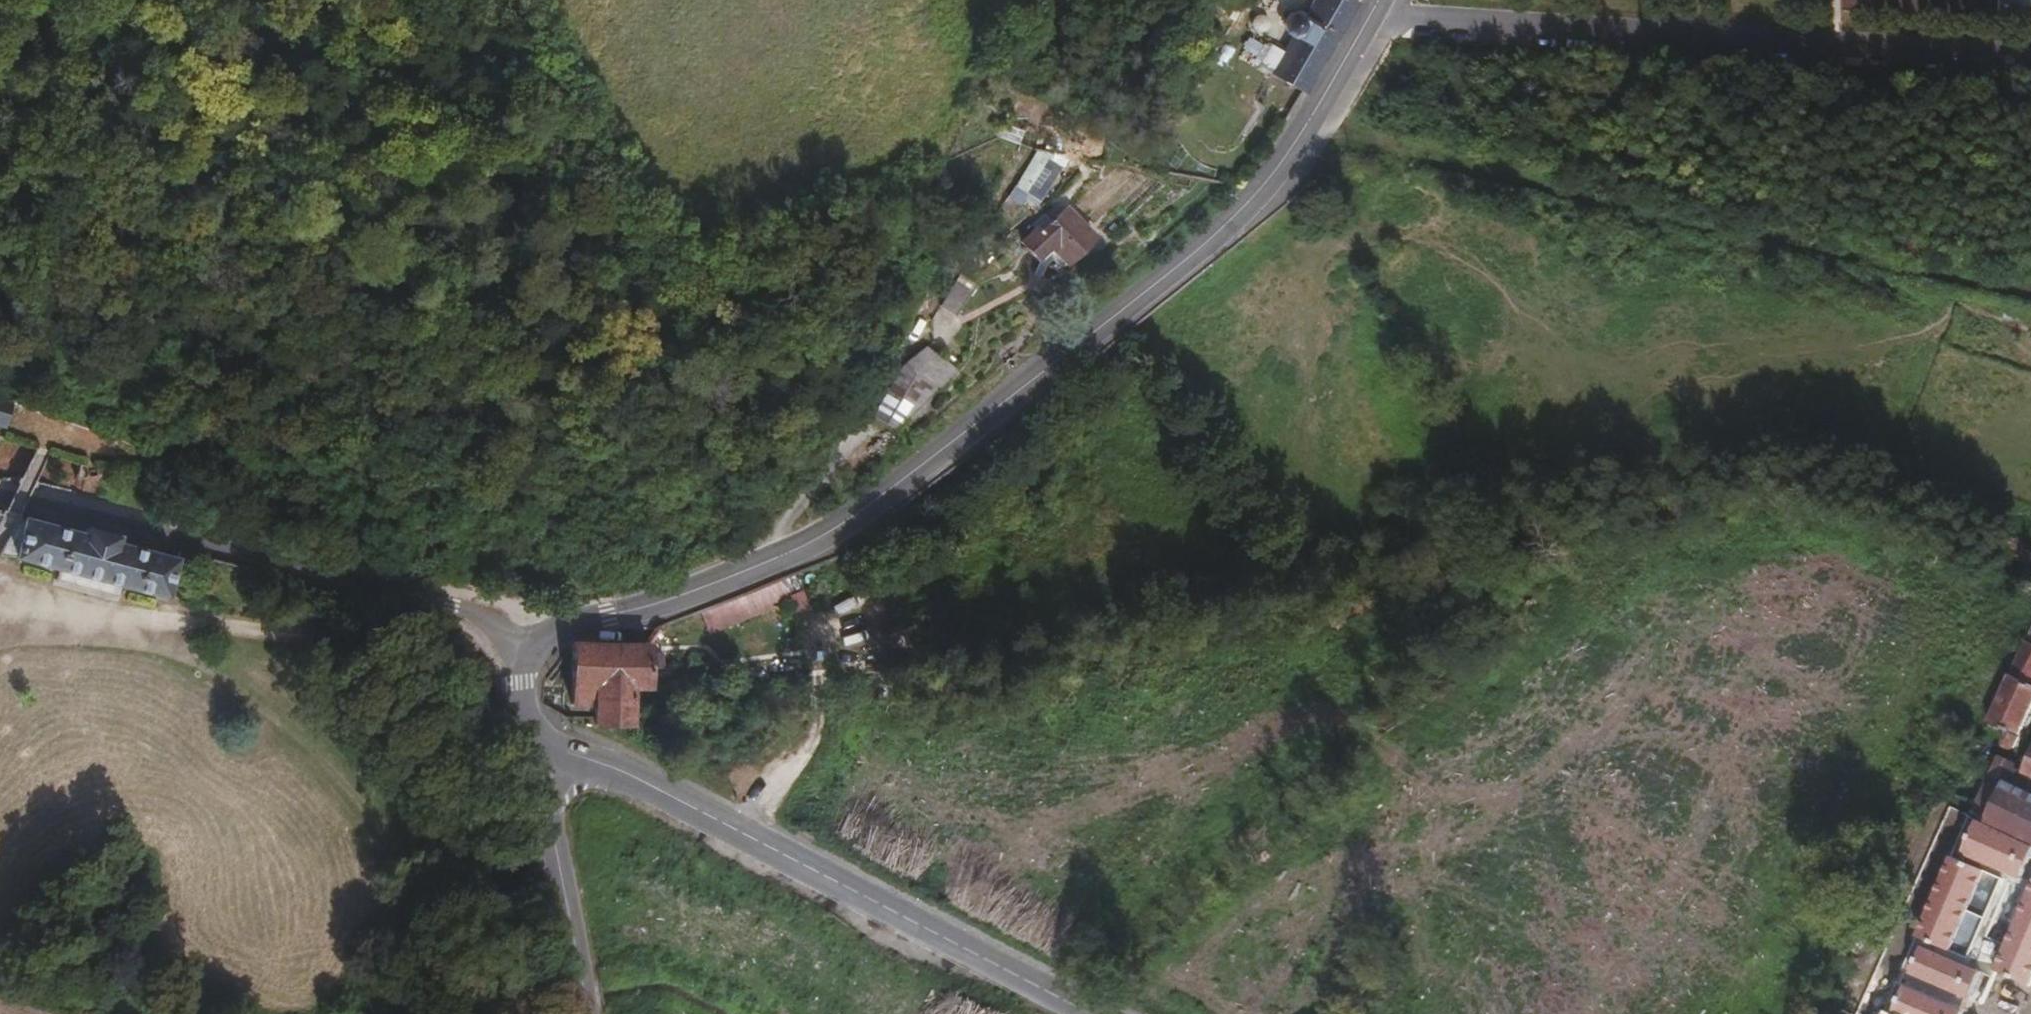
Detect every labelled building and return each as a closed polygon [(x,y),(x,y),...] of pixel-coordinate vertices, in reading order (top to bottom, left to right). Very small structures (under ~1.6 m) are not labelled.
[(1357,3),(1351,0),(1315,0),(1272,73),(1304,91),(1357,3)] [(2005,0),(1848,0),(1847,14),(1915,17),(2004,20),(2005,0)] [(1038,199),(1049,182),(1016,185),(1015,186),(1038,199)] [(1081,248),(1094,235),(1065,207),(1028,246),(1039,257),(1051,245),(1071,265),(1084,252),(1081,248)] [(954,316),(975,284),(960,275),(940,307),(954,316)] [(944,390),(959,369),(926,347),(899,371),(870,417),(893,431),(941,390),(944,390)] [(120,541),(121,534),(89,526),(87,532),(20,515),(0,551),(0,553),(16,555),(17,557),(168,597),(178,557),(120,541)] [(882,633),(848,548),(778,576),(791,609),(834,593),(854,643),(882,633)] [(646,684),(646,667),(656,666),(657,650),(647,649),(646,640),(645,642),(574,642),(571,644),(572,703),(594,704),(595,723),(630,723),(631,684),(642,685),(646,684)] [(2030,705),(2030,644),(2024,641),(1979,742),(1988,747),(1993,744),(1998,735),(2004,738),(2004,742),(2006,745),(2009,746),(2012,744),(2014,742),(2030,705)] [(2022,768),(1996,756),(1892,975),(1976,1013),(2030,1013),(2030,751),(2022,768)]
